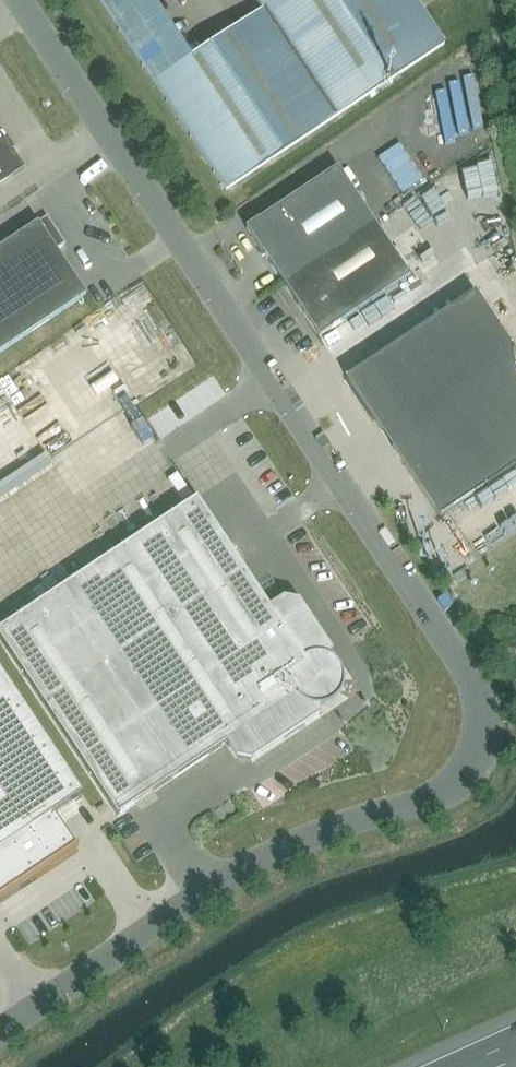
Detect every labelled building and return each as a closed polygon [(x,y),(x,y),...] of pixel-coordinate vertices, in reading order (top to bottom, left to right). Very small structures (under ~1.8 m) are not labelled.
[(225,191),(444,46),(413,0),(255,0),(262,12),(191,59),(151,0),(97,0),(225,191)] [(23,168),(5,141),(0,144),(0,184),(23,168)] [(282,284),(373,224),(337,169),(246,230),(282,284)] [(0,249),(0,354),(86,296),(56,251),(65,245),(46,218),(0,249)] [(373,224),(282,284),(319,339),(409,278),(373,224)] [(515,467),(515,383),(509,347),(474,294),(346,379),(439,519),(515,467)] [(131,453),(145,446),(132,420),(118,427),(131,453)] [(65,459),(75,487),(97,479),(87,451),(65,459)] [(329,660),(332,653),(299,602),(283,599),(269,609),(196,499),(0,630),(0,642),(117,817),(226,744),(235,759),(251,762),(320,716),(319,709),(321,708),(324,708),(328,706),(332,704),(335,702),(338,698),(339,696),(340,694),(341,692),(342,690),(343,687),(343,685),(343,683),(343,681),(343,679),(342,675),(341,673),(340,671),(339,669),(338,667),(335,664),(334,663),(332,661),(329,660)] [(77,852),(75,849),(73,850),(53,820),(54,820),(54,819),(81,801),(0,679),(0,904),(77,852)]
